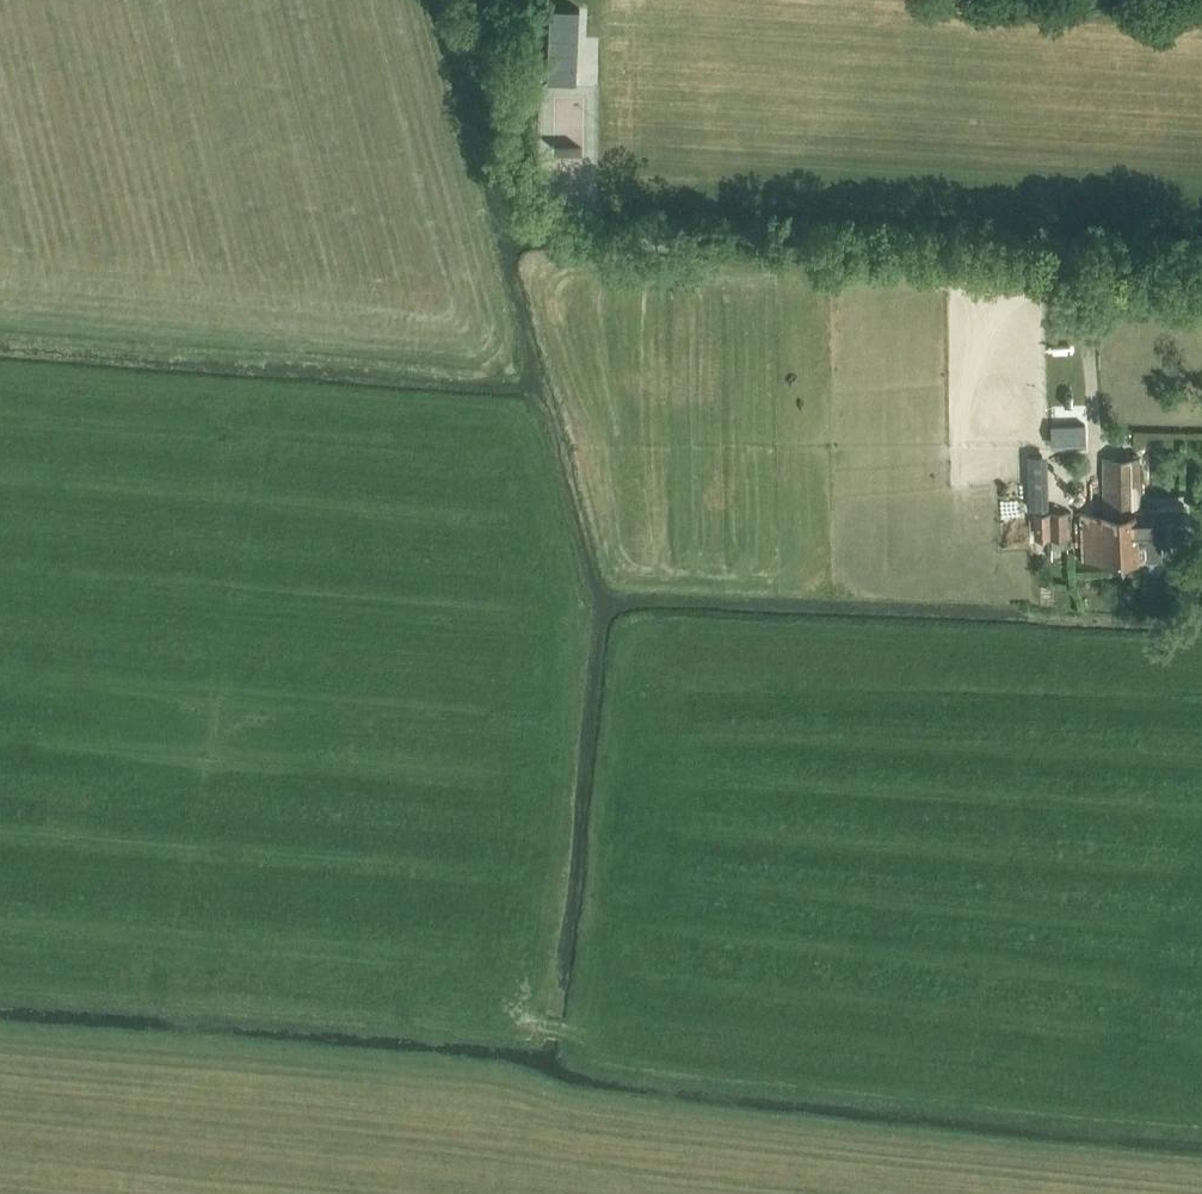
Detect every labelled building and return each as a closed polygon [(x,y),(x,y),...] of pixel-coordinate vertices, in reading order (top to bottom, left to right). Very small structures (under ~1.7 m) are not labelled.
[(576,82),(579,8),(550,7),(547,81),(576,82)] [(1084,424),(1051,425),(1052,441),(1085,440),(1084,424)] [(1046,454),(1027,455),(1028,495),(1047,494),(1046,454)] [(1157,504),(1157,508),(1139,509),(1138,457),(1104,458),(1104,511),(1080,511),(1081,561),(1162,558),(1162,540),(1184,540),(1183,503),(1157,504)] [(1068,511),(1049,511),(1033,512),(1034,538),(1050,538),(1050,540),(1052,540),(1053,548),(1067,548),(1067,539),(1068,539),(1068,511)] [(1040,586),(1040,600),(1053,600),(1053,586),(1040,586)]
